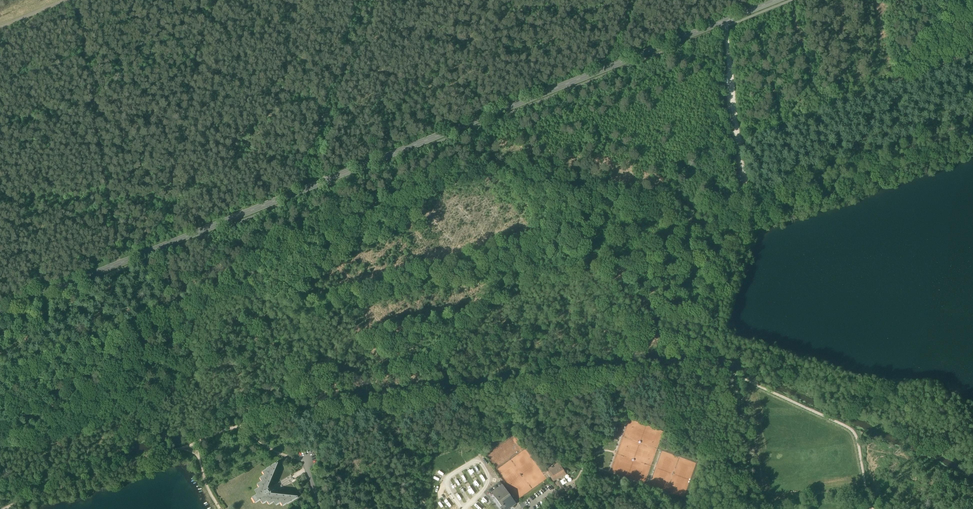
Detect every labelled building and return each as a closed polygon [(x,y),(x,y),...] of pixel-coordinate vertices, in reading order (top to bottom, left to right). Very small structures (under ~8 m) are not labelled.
[(291,475),(268,489),(267,488),(277,463),(267,469),(264,471),(266,474),(265,475),(265,476),(262,477),(263,480),(262,481),(262,482),(259,484),(261,486),(259,487),(260,488),(257,490),(258,493),(257,494),(257,495),(254,497),(257,502),(261,500),(261,501),(263,500),(264,503),(268,501),(268,502),(269,501),(271,504),(274,502),(274,503),(276,502),(278,505),(281,503),(283,502),(284,505),(287,503),(288,504),(298,498),(271,495),(271,494),(294,480),(291,475)] [(549,473),(553,481),(557,478),(558,479),(565,475),(559,463),(551,468),(553,471),(549,473)] [(493,492),(496,495),(505,489),(502,485),(493,492)] [(496,495),(504,507),(513,501),(505,489),(496,495)] [(504,507),(505,508),(507,508),(515,503),(513,501),(504,507)]
